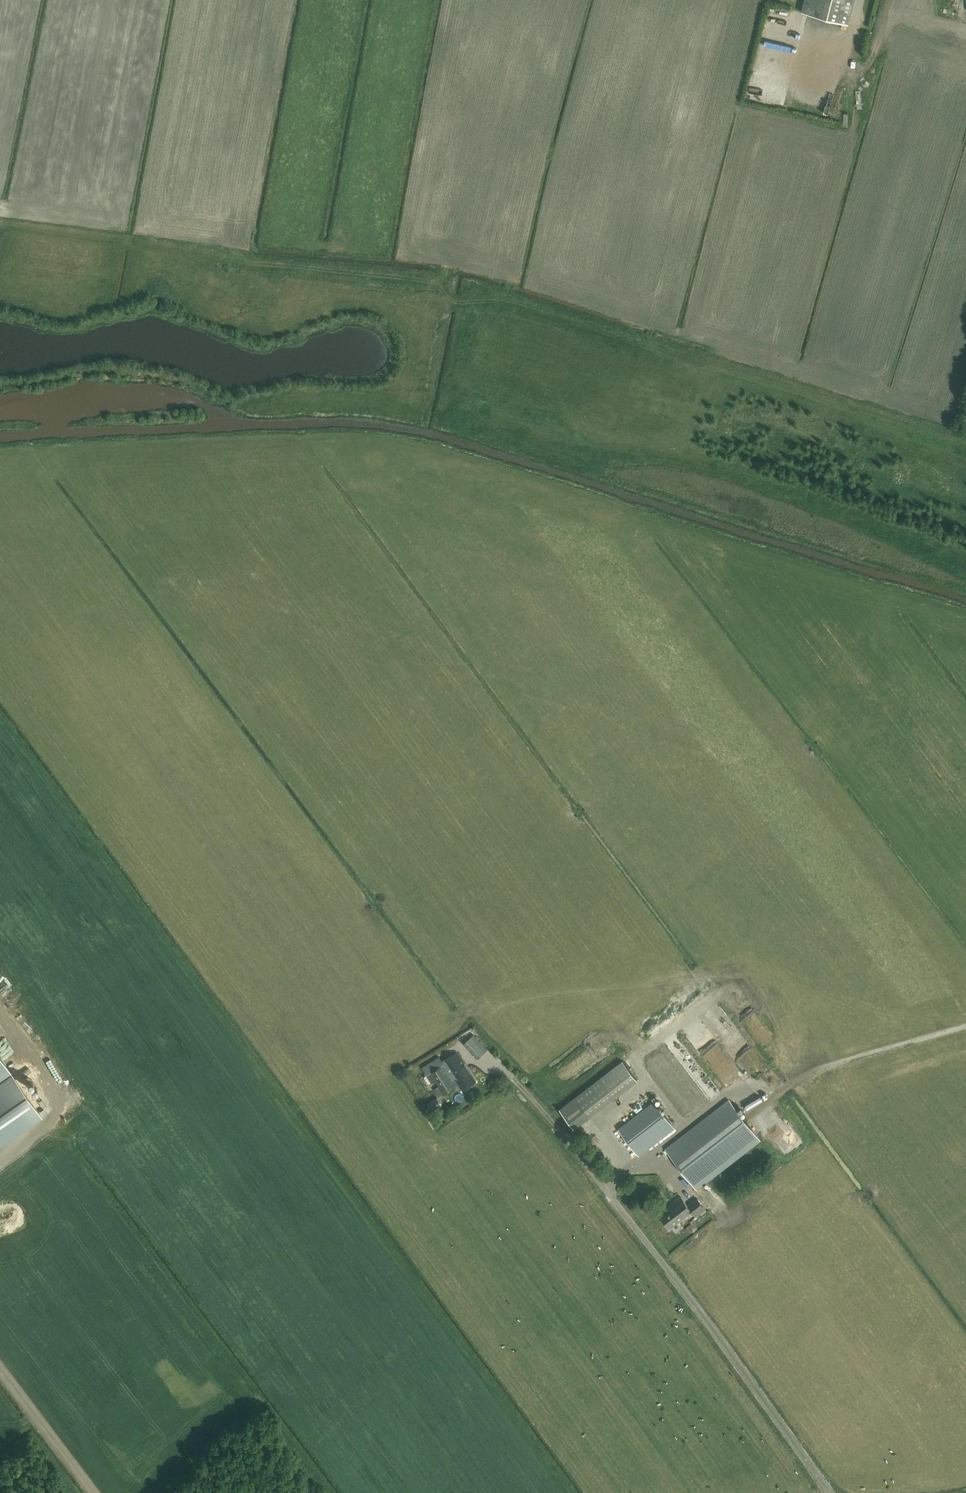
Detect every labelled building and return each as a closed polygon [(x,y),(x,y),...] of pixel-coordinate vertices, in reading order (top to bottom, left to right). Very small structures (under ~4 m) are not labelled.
[(848,24),(854,0),(805,0),(802,12),(848,24)] [(487,1049),(474,1034),(464,1043),(477,1058),(487,1049)] [(457,1052),(442,1061),(444,1064),(427,1074),(432,1083),(437,1080),(440,1085),(434,1089),(438,1096),(459,1083),(462,1089),(475,1082),(470,1073),(457,1052)] [(572,1120),(638,1077),(624,1056),(574,1089),(582,1100),(572,1107),(571,1105),(565,1109),(572,1120)] [(0,1057),(0,1147),(42,1117),(0,1057)] [(430,1102),(434,1108),(444,1102),(440,1096),(430,1102)] [(697,1189),(760,1140),(729,1100),(666,1149),(697,1189)] [(619,1129),(639,1155),(674,1127),(654,1102),(619,1129)] [(670,1228),(691,1211),(695,1216),(704,1208),(697,1198),(688,1205),(680,1196),(669,1205),(670,1207),(660,1215),(670,1228)]
